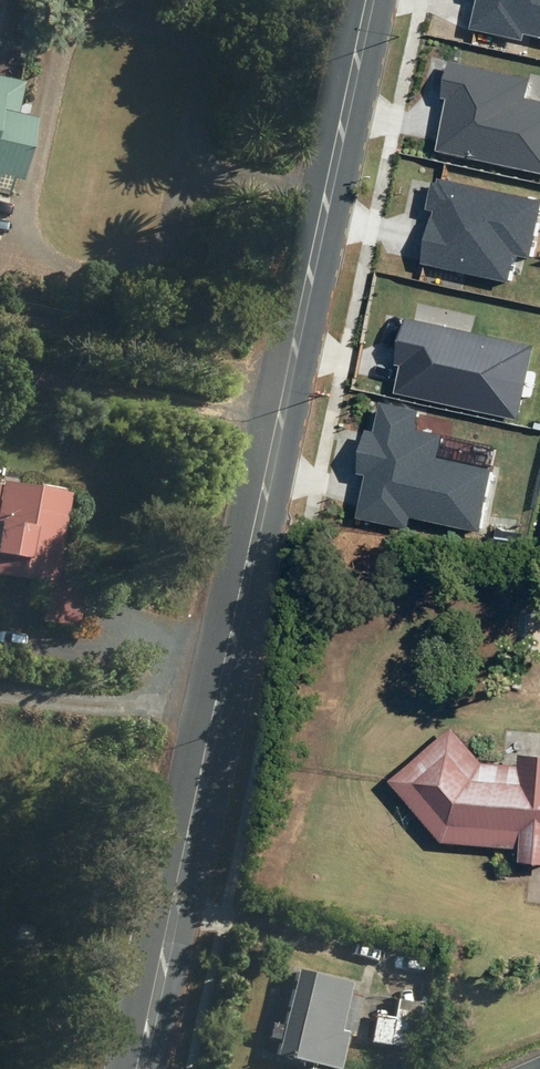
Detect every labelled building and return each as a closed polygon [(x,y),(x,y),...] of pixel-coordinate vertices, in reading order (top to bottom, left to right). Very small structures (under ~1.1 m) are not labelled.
[(468,29),(522,40),(523,34),(539,38),(539,0),(474,0),(468,29)] [(448,61),(440,98),(445,99),(433,151),(539,174),(539,102),(528,99),(533,79),(448,61)] [(12,174),(26,118),(11,114),(18,84),(0,80),(0,171),(12,174)] [(419,263),(506,282),(512,253),(533,258),(539,224),(539,201),(437,178),(436,182),(431,181),(424,211),(430,212),(419,263)] [(399,366),(393,393),(516,420),(532,346),(404,319),(394,365),(399,366)] [(409,517),(480,533),(494,471),(435,458),(440,435),(413,429),(417,410),(379,402),(372,432),(364,430),(355,474),(363,476),(354,518),(406,529),(409,517)] [(44,586),(38,622),(74,629),(81,585),(51,580),(65,494),(0,482),(0,578),(44,586)] [(394,783),(445,843),(527,849),(526,863),(539,864),(539,757),(523,755),(523,766),(486,763),(458,729),(394,783)] [(353,983),(295,970),(276,1056),(335,1068),(338,1068),(346,1034),(354,1036),(363,996),(350,993),(353,983)] [(367,1044),(410,1049),(416,1003),(393,1000),(391,1018),(371,1016),(367,1044)]
